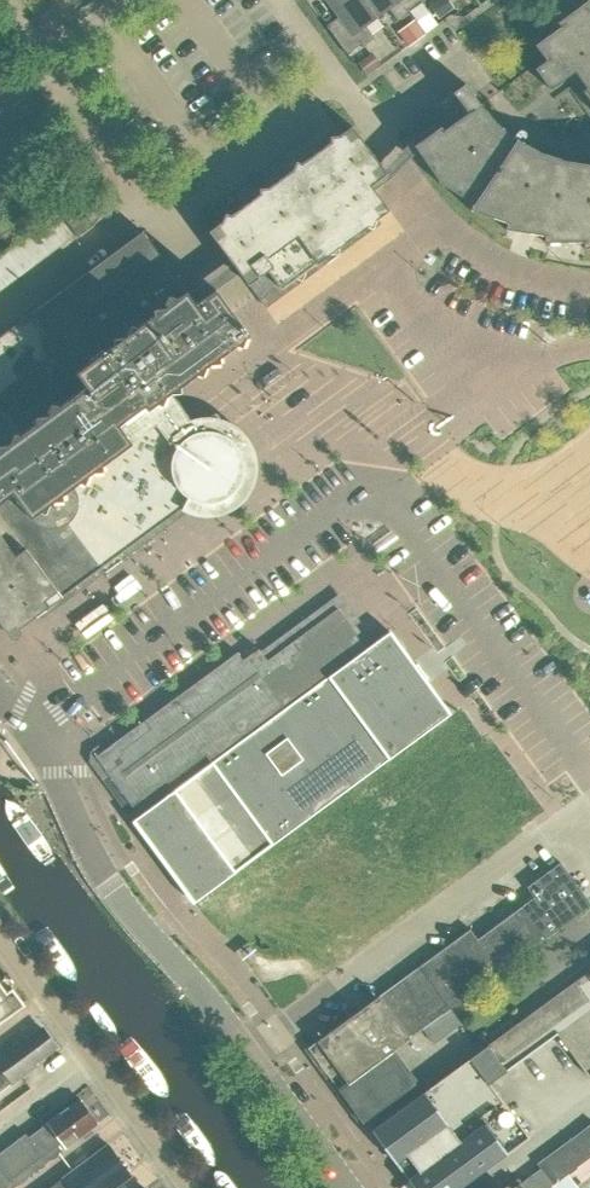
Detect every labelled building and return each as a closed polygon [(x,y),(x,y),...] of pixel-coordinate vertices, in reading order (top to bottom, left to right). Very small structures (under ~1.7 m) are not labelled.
[(364,0),(327,0),(339,16),(326,25),(347,54),(360,45),(361,47),(374,38),(365,25),(376,17),(364,0)] [(397,21),(410,12),(408,10),(420,1),(419,0),(364,0),(376,17),(388,8),(397,21)] [(438,19),(450,10),(443,0),(438,0),(429,6),(438,19)] [(589,5),(535,45),(546,60),(535,68),(550,89),(570,75),(589,101),(589,6),(589,5)] [(408,47),(425,34),(418,25),(401,37),(408,47)] [(366,75),(380,64),(371,52),(357,63),(366,75)] [(492,130),(474,110),(481,104),(465,83),(453,92),(468,112),(441,132),(426,112),(403,129),(418,149),(444,179),(474,203),(508,222),(509,222),(510,222),(520,220),(520,218),(538,224),(537,226),(544,234),(546,234),(548,235),(584,240),(589,240),(589,172),(562,168),(536,159),(513,146),(492,130)] [(262,303),(389,210),(370,184),(387,173),(352,126),(209,231),(262,303)] [(78,237),(94,225),(77,202),(61,213),(78,237)] [(74,236),(57,213),(44,223),(61,245),(74,236)] [(61,245),(44,223),(31,232),(48,255),(61,245)] [(9,635),(10,636),(11,637),(13,638),(15,638),(17,638),(18,637),(19,636),(20,635),(21,634),(21,633),(21,631),(21,630),(21,629),(20,627),(182,509),(185,511),(189,512),(194,514),(198,515),(202,515),(207,516),(210,516),(215,515),(219,514),(224,513),(229,511),(232,509),(236,506),(239,504),(242,501),(246,497),(249,493),(250,490),(253,485),(254,482),(255,479),(256,474),(256,470),(256,466),(256,461),(255,456),(255,453),(254,451),(253,448),(251,443),(249,440),(247,437),(245,435),(242,432),(239,428),(236,426),(233,424),(228,422),(225,420),(222,419),(218,418),(215,418),(210,417),(206,417),(203,417),(199,418),(196,418),(190,420),(170,393),(249,334),(216,288),(196,303),(143,231),(0,336),(0,623),(9,635)] [(48,255),(31,232),(18,242),(35,265),(48,255)] [(35,265),(18,242),(5,252),(22,274),(35,265)] [(5,252),(0,255),(0,273),(9,284),(22,274),(5,252)] [(0,273),(0,291),(9,284),(0,273)] [(238,650),(95,755),(133,808),(205,755),(210,761),(365,646),(337,608),(268,658),(259,647),(245,658),(238,650)] [(196,901),(450,714),(447,710),(435,694),(436,694),(435,693),(425,680),(424,678),(416,667),(415,665),(389,631),(370,646),(367,648),(211,763),(141,814),(135,818),(132,821),(193,903),(196,901)] [(437,796),(448,791),(452,801),(476,791),(462,758),(427,773),(437,796)] [(308,1047),(340,1090),(395,1049),(424,1028),(451,1007),(589,905),(589,901),(561,861),(527,886),(534,895),(478,937),(470,927),(308,1047)] [(589,1075),(589,970),(371,1130),(414,1187),(460,1187),(529,1137),(490,1083),(557,1033),(588,1076),(589,1075)] [(25,1004),(15,990),(12,987),(7,991),(0,983),(0,982),(0,1023),(25,1004)] [(462,1022),(451,1007),(424,1028),(434,1043),(462,1022)] [(8,1078),(12,1083),(40,1062),(38,1060),(57,1046),(43,1026),(30,1036),(28,1033),(0,1053),(0,1084),(8,1078)] [(417,1079),(395,1049),(340,1090),(363,1121),(415,1082),(414,1081),(417,1079)] [(29,1135),(26,1132),(0,1151),(0,1170),(8,1181),(13,1187),(16,1184),(19,1184),(20,1183),(23,1182),(27,1178),(28,1177),(29,1174),(38,1168),(39,1168),(41,1168),(45,1165),(47,1162),(47,1161),(51,1158),(53,1158),(54,1158),(56,1157),(58,1155),(59,1153),(60,1150),(66,1146),(66,1147),(98,1122),(80,1097),(42,1125),(29,1135)] [(589,1157),(589,1123),(537,1162),(541,1167),(522,1181),(518,1177),(510,1183),(509,1182),(502,1187),(495,1177),(480,1187),(548,1187),(569,1173),(589,1157)] [(47,1187),(113,1187),(132,1174),(108,1143),(47,1187)] [(569,1173),(548,1187),(580,1187),(577,1184),(589,1175),(589,1157),(569,1173)] [(0,1170),(0,1187),(8,1181),(0,1170)]
